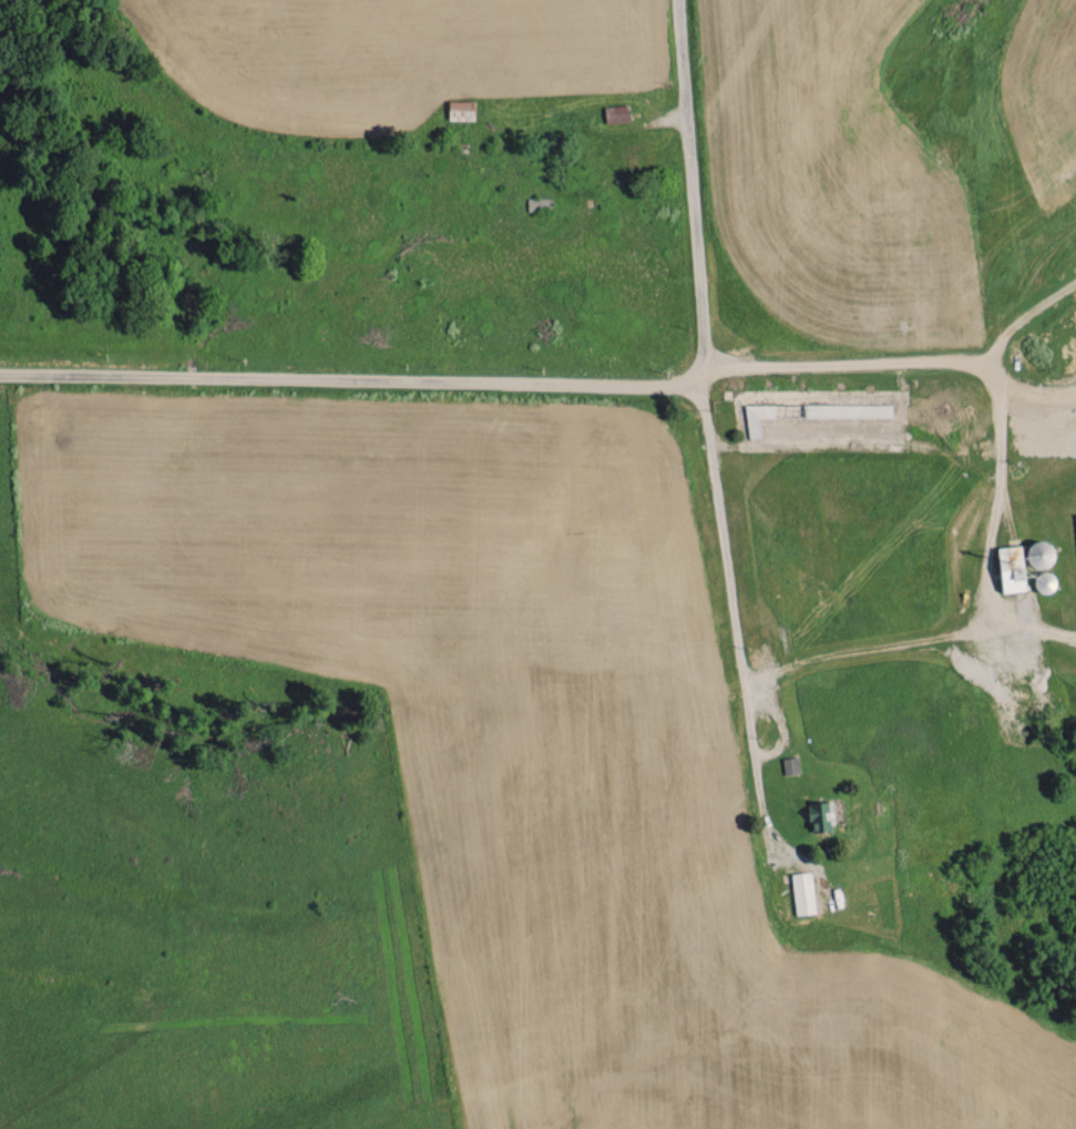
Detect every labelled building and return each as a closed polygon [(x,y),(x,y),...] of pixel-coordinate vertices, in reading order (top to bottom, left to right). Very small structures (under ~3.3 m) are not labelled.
[(473,120),(473,101),(449,99),(448,118),(473,120)] [(626,103),(603,107),(607,124),(629,120),(626,103)] [(805,418),(892,417),(892,403),(805,404),(805,418)] [(772,417),(772,404),(746,405),(748,439),(762,438),(761,417),(772,417)] [(1003,592),(1028,589),(1022,543),(998,546),(1003,592)] [(834,829),(833,801),(809,802),(810,830),(834,829)] [(812,871),(792,872),(795,914),(815,913),(812,871)]
